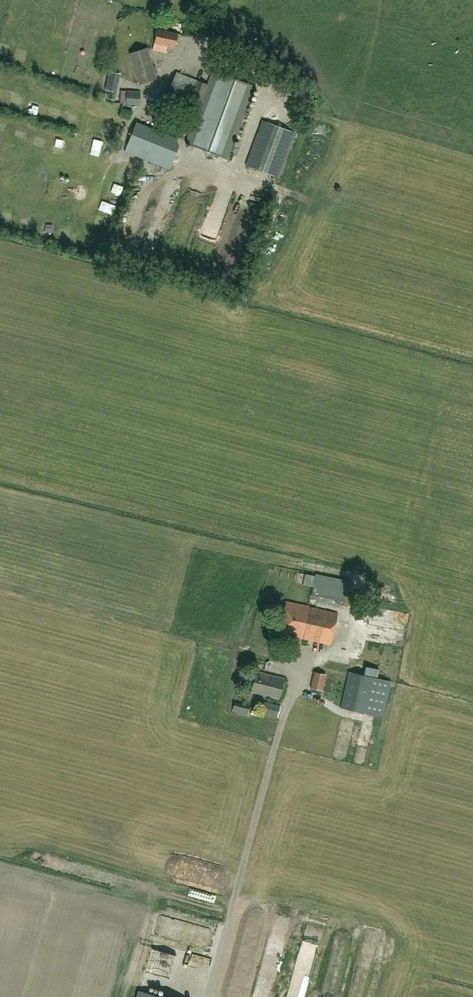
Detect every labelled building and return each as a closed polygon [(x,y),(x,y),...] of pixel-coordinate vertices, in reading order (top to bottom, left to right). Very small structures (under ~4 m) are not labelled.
[(175,48),(178,33),(158,29),(155,43),(167,45),(167,46),(175,48)] [(139,84),(157,79),(148,48),(130,53),(139,84)] [(177,72),(165,105),(197,116),(187,143),(228,158),(254,86),(213,71),(203,67),(198,80),(177,72)] [(113,100),(119,77),(119,74),(109,71),(105,89),(109,90),(107,98),(113,100)] [(126,104),(134,104),(139,104),(140,91),(127,90),(126,104)] [(23,108),(24,98),(13,97),(12,107),(23,108)] [(0,119),(0,128),(6,131),(10,120),(1,117),(0,119)] [(262,121),(246,166),(279,178),(295,133),(262,121)] [(125,152),(138,157),(170,170),(179,145),(177,138),(136,122),(125,152)] [(306,155),(303,161),(312,165),(315,159),(306,155)] [(118,187),(122,189),(126,180),(121,178),(118,187)] [(69,242),(71,232),(63,230),(61,240),(69,242)] [(344,602),(348,580),(315,573),(312,587),(298,584),(297,592),(311,595),(344,602)] [(331,645),(338,613),(286,602),(280,631),(285,632),(284,633),(291,635),(291,636),(331,645)] [(279,698),(284,678),(256,671),(251,691),(279,698)] [(383,717),(391,681),(349,672),(341,708),(383,717)] [(324,691),(327,675),(316,673),(313,688),(324,691)] [(277,717),(279,706),(262,702),(259,713),(277,717)] [(235,704),(233,712),(247,716),(250,708),(235,704)] [(298,970),(297,975),(311,979),(313,974),(298,970)]
